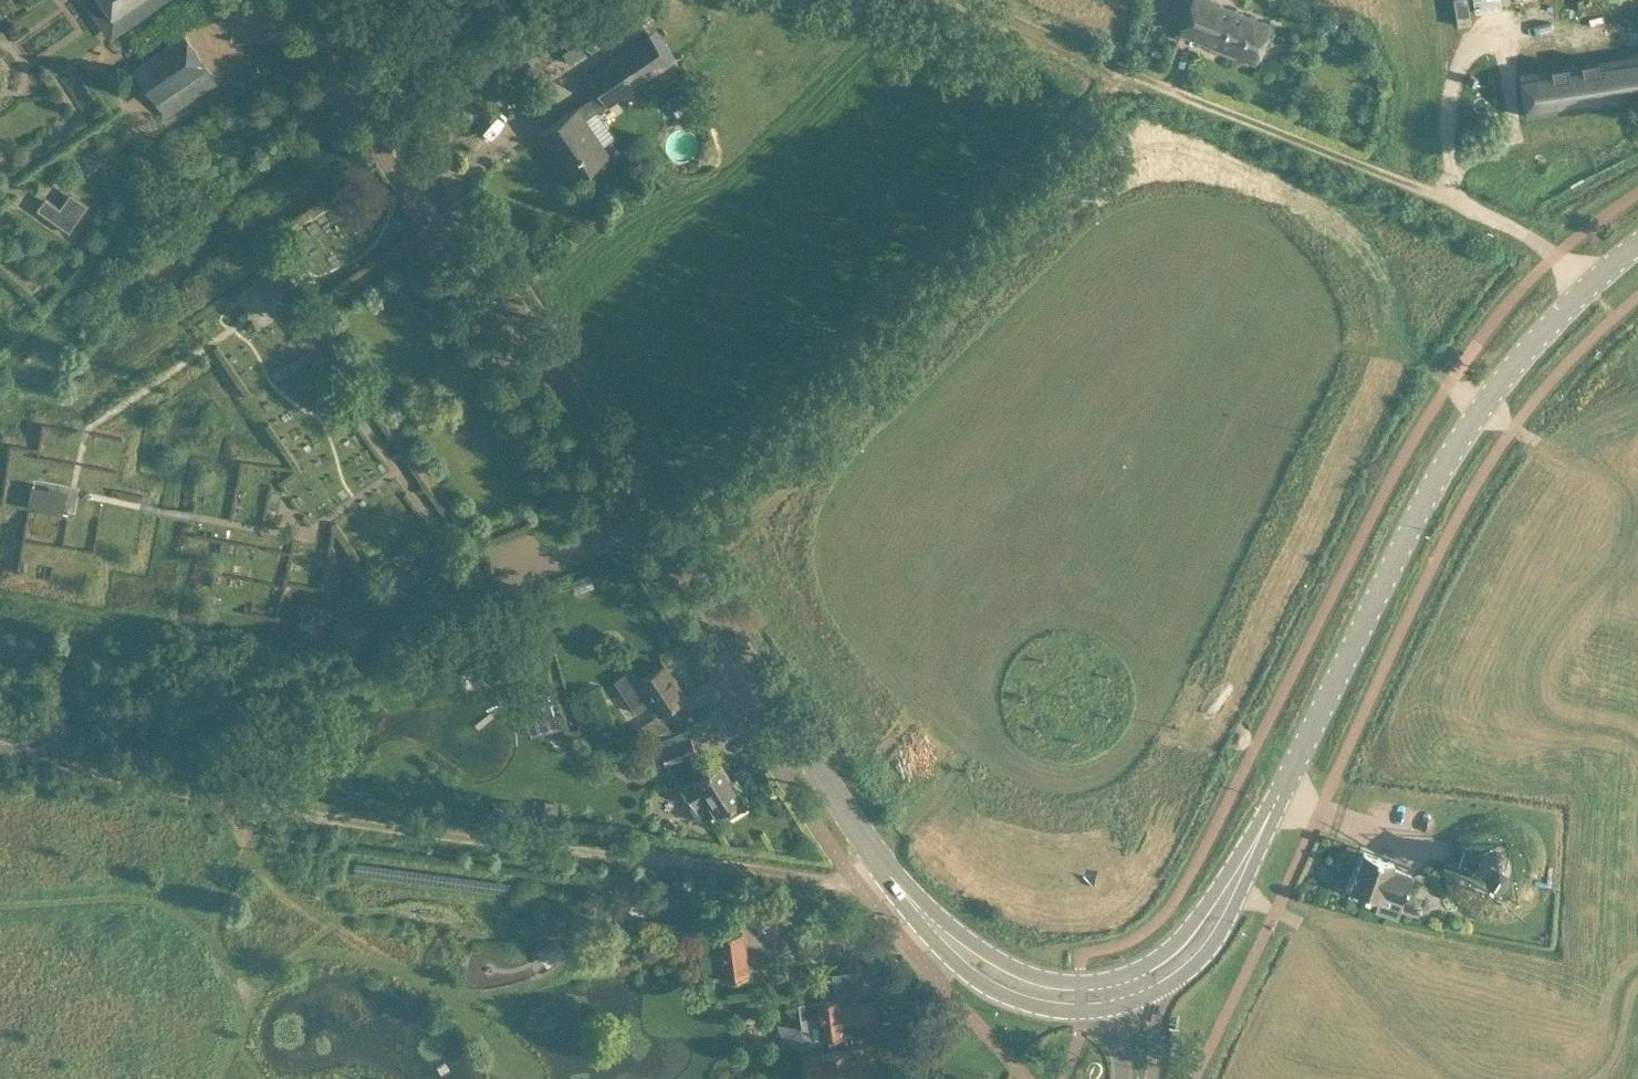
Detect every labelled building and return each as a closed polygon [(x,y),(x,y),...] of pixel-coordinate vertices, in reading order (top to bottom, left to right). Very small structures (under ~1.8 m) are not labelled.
[(109,38),(165,0),(83,0),(109,38)] [(1262,41),(1269,23),(1218,3),(1219,1),(1215,0),(1191,0),(1179,32),(1254,61),(1262,41)] [(1457,24),(1471,22),(1467,0),(1453,0),(1457,24)] [(1475,11),(1501,7),(1500,0),(1473,0),(1475,11)] [(608,104),(650,76),(668,63),(647,33),(587,74),(599,91),(539,132),(571,179),(607,155),(583,120),(607,103),(608,104)] [(167,116),(216,84),(182,34),(134,67),(167,116)] [(529,44),(513,55),(522,69),(539,57),(529,44)] [(1637,98),(1637,53),(1518,72),(1525,115),(1637,98)] [(677,119),(695,107),(684,89),(666,100),(677,119)] [(44,194),(34,209),(69,233),(89,203),(69,189),(59,204),(44,194)] [(28,504),(63,510),(67,489),(31,483),(28,504)] [(78,490),(69,488),(65,510),(73,512),(78,490)] [(425,574),(418,564),(403,575),(411,586),(430,573),(429,572),(425,574)] [(685,695),(664,663),(638,680),(630,668),(615,679),(636,710),(650,701),(659,713),(667,708),(685,695)] [(578,729),(611,718),(600,683),(567,693),(578,729)] [(547,686),(529,691),(536,714),(540,726),(557,720),(547,686)] [(670,744),(659,749),(666,765),(667,764),(680,758),(691,775),(679,783),(702,817),(721,805),(728,816),(746,805),(741,797),(742,796),(720,760),(707,768),(697,751),(690,735),(670,744)] [(545,801),(543,815),(556,817),(558,802),(545,801)] [(1494,883),(1497,883),(1499,883),(1501,882),(1503,881),(1505,879),(1507,878),(1508,876),(1509,874),(1510,871),(1511,869),(1511,867),(1511,864),(1510,862),(1509,860),(1508,858),(1507,856),(1505,854),(1503,853),(1501,852),(1499,851),(1497,850),(1494,850),(1492,850),(1490,851),(1487,852),(1485,853),(1483,854),(1482,856),(1480,858),(1479,860),(1478,862),(1478,864),(1478,867),(1478,869),(1478,871),(1479,874),(1480,876),(1482,878),(1483,879),(1485,881),(1487,882),(1490,883),(1492,883),(1494,883)] [(1402,901),(1412,872),(1392,865),(1393,862),(1364,851),(1350,889),(1380,899),(1382,894),(1402,901)] [(719,976),(749,973),(745,931),(714,934),(719,976)] [(803,1048),(807,1078),(871,1078),(869,1066),(875,1065),(873,1051),(867,1052),(863,1023),(876,1021),(873,999),(856,1002),(855,993),(858,993),(855,970),(833,973),(834,980),(830,980),(832,993),(836,993),(836,994),(817,997),(820,1021),(804,1023),(807,1045),(806,1045),(806,1048),(804,1048),(803,1048)]
